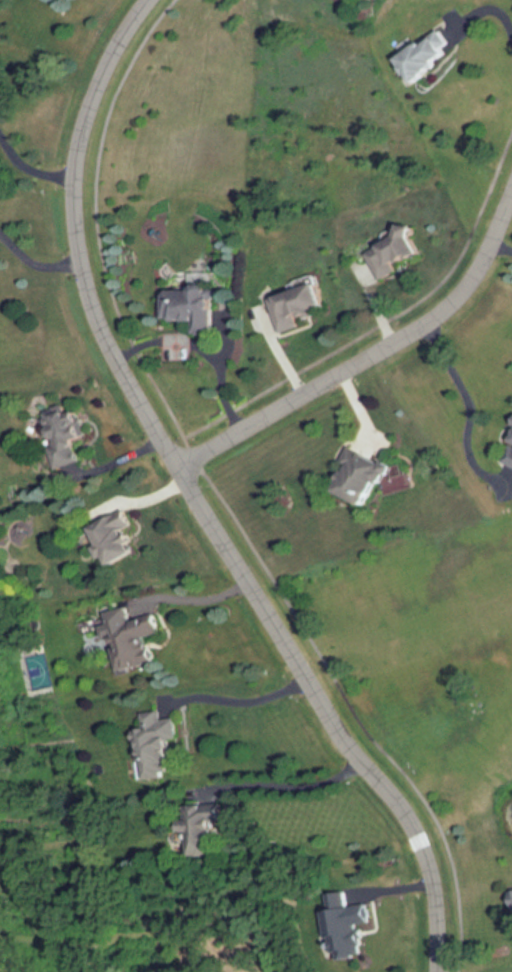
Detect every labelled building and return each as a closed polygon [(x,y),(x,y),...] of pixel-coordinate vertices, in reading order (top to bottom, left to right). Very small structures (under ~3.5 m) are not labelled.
[(391,56),(405,80),(447,55),(433,31),(391,56)] [(359,250),(375,280),(393,270),(391,266),(414,252),(400,227),(359,250)] [(278,329),(326,315),(316,284),(269,298),(278,329)] [(165,320),(196,320),(197,335),(217,335),(216,287),(165,288),(165,320)] [(79,408),(63,412),(61,406),(42,411),(58,468),(82,462),(75,440),(87,437),(79,408)] [(511,466),(511,433),(499,460),(511,466)] [(334,489),(366,508),(389,469),(349,445),(338,462),(346,467),(334,489)] [(93,528),(112,567),(141,552),(129,529),(136,525),(129,510),(93,528)] [(125,672),(163,662),(156,637),(170,634),(165,614),(139,620),(138,614),(111,621),(125,672)] [(141,730),(149,780),(182,775),(177,740),(186,739),(183,718),(169,720),(167,710),(149,713),(151,729),(141,730)] [(193,858),(226,857),(226,805),(193,805),(193,858)]
